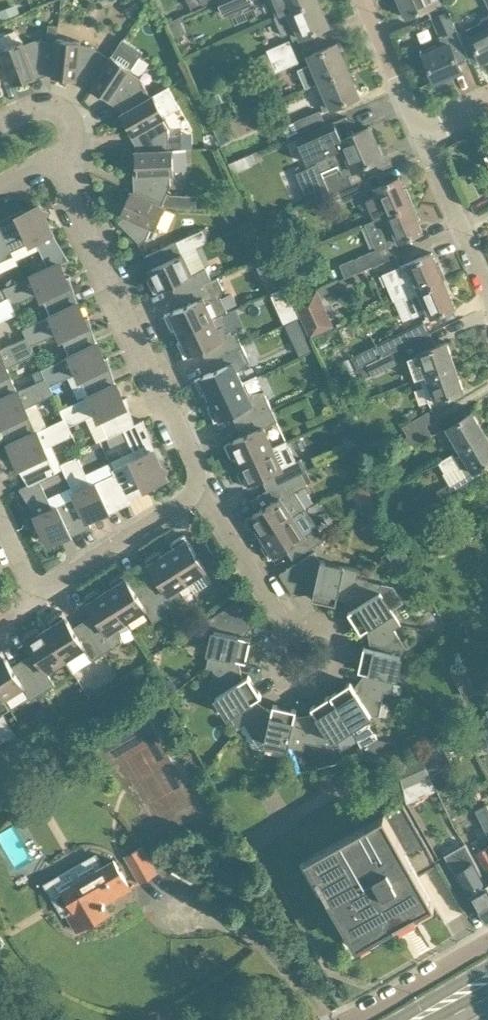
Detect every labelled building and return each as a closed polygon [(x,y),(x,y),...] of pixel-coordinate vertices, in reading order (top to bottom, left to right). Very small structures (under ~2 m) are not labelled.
[(131,17),(144,9),(138,0),(133,0),(124,6),(131,17)] [(225,14),(253,2),(252,0),(219,0),(225,14)] [(277,16),(289,10),(314,0),(271,0),(277,16)] [(277,16),(275,17),(284,35),(291,32),(294,40),(329,25),(318,0),(314,0),(289,10),(277,16)] [(407,17),(427,8),(431,17),(450,9),(446,0),(400,0),(407,17)] [(434,16),(442,35),(458,28),(450,9),(434,16)] [(480,18),(480,22),(466,29),(482,60),(487,57),(487,14),(480,18)] [(48,23),(46,39),(56,40),(57,24),(48,23)] [(470,55),(458,28),(442,35),(441,35),(445,44),(423,54),(435,81),(461,70),(458,61),(470,55)] [(77,72),(93,83),(94,83),(111,57),(110,57),(92,46),(80,44),(81,41),(57,38),(56,41),(57,41),(53,72),(52,75),(76,78),(77,72)] [(34,70),(53,72),(57,41),(56,41),(35,39),(24,43),(22,40),(1,48),(0,48),(6,63),(5,63),(13,84),(36,75),(34,70)] [(115,94),(124,111),(125,112),(151,96),(140,77),(130,71),(143,52),(122,39),(110,57),(111,57),(94,83),(93,83),(91,86),(111,99),(115,94)] [(273,60),(296,49),(291,39),(268,49),(273,60)] [(306,87),(320,81),(348,69),(336,43),(309,55),(312,63),(298,69),(306,87)] [(296,49),(273,60),(277,70),(300,60),(296,49)] [(348,69),(320,81),(326,95),(320,98),(325,110),(359,95),(348,69)] [(138,131),(139,150),(139,151),(170,149),(168,127),(163,117),(166,115),(154,94),(151,96),(125,112),(124,111),(121,113),(133,134),(138,131)] [(322,109),(296,120),(301,132),(327,120),(322,109)] [(347,172),(383,157),(369,126),(342,138),(334,121),(297,138),(307,162),(315,159),(317,163),(296,172),(309,202),(339,189),(352,183),(347,172)] [(142,174),(134,192),(162,205),(162,204),(171,185),(171,173),(174,173),(173,149),(170,149),(139,151),(139,150),(135,151),(136,175),(142,174)] [(366,199),(367,201),(375,219),(413,203),(406,188),(404,189),(399,177),(400,177),(399,176),(375,187),(377,194),(366,199)] [(339,189),(344,201),(368,191),(363,179),(352,183),(339,189)] [(126,215),(121,219),(140,243),(147,237),(152,226),(155,228),(165,206),(162,204),(162,205),(134,192),(131,190),(121,212),(126,215)] [(344,277),(387,258),(382,248),(423,231),(422,229),(422,230),(417,218),(419,217),(413,203),(375,219),(366,223),(375,246),(338,261),(344,277)] [(61,263),(66,260),(45,215),(46,210),(42,209),(40,204),(18,215),(0,223),(0,228),(1,228),(11,250),(12,250),(36,239),(49,267),(49,268),(60,263),(61,263)] [(12,250),(11,250),(1,228),(0,228),(0,261),(14,255),(12,250)] [(150,253),(155,265),(183,253),(209,240),(204,228),(150,253)] [(395,268),(407,295),(445,278),(439,263),(437,264),(432,253),(433,253),(432,252),(395,268)] [(177,295),(212,279),(206,267),(192,273),(183,253),(155,265),(149,268),(152,275),(147,277),(155,292),(179,281),(184,291),(176,295),(177,295)] [(70,284),(61,263),(60,263),(49,268),(49,267),(4,288),(8,297),(11,305),(41,291),(52,315),(52,316),(79,303),(70,284)] [(218,276),(212,279),(177,295),(177,296),(185,292),(189,303),(165,314),(172,330),(177,327),(179,333),(222,314),(228,311),(220,295),(223,286),(218,276)] [(281,276),(264,284),(268,293),(285,284),(281,276)] [(445,278),(407,295),(414,310),(425,306),(430,317),(456,306),(455,305),(450,294),(452,293),(445,278)] [(318,289),(293,300),(310,338),(335,328),(318,289)] [(11,305),(8,297),(4,299),(5,299),(0,301),(0,321),(15,314),(11,305)] [(59,332),(70,355),(71,356),(97,343),(79,303),(52,316),(52,315),(23,329),(27,337),(30,345),(59,332)] [(207,359),(207,360),(242,344),(236,331),(231,334),(222,314),(179,333),(182,339),(177,341),(185,357),(209,345),(214,356),(207,359)] [(424,321),(374,345),(380,357),(391,352),(430,332),(424,321)] [(30,345),(27,337),(1,349),(0,350),(0,399),(18,391),(18,390),(19,390),(8,366),(34,354),(30,345)] [(413,380),(420,378),(455,366),(447,341),(418,351),(418,352),(405,357),(413,380)] [(71,356),(70,355),(41,369),(46,377),(49,385),(78,372),(89,396),(116,384),(97,343),(71,356)] [(207,392),(209,398),(243,382),(238,370),(240,369),(250,361),(242,344),(207,360),(207,361),(215,357),(220,367),(195,379),(202,394),(207,392)] [(380,357),(374,345),(351,357),(357,369),(380,357)] [(391,352),(380,357),(357,369),(361,377),(396,362),(391,352)] [(464,390),(455,366),(420,378),(428,402),(464,390)] [(49,385),(46,377),(19,390),(18,390),(18,391),(0,399),(0,423),(10,444),(37,431),(36,431),(38,430),(27,406),(53,394),(49,385)] [(237,424),(272,408),(264,391),(251,393),(249,394),(243,382),(209,398),(212,404),(208,406),(215,421),(239,410),(244,420),(237,424)] [(57,383),(51,386),(54,392),(60,389),(57,383)] [(108,437),(124,430),(124,429),(135,424),(135,423),(116,384),(89,396),(60,409),(65,418),(68,426),(97,413),(108,437)] [(237,457),(239,462),(273,447),(264,427),(278,420),(272,408),(237,424),(238,425),(245,422),(250,432),(225,443),(232,459),(237,457)] [(408,436),(427,425),(438,418),(432,408),(401,426),(407,436),(408,436)] [(446,427),(459,449),(486,433),(472,411),(446,427)] [(68,426),(65,418),(38,430),(36,431),(37,431),(10,444),(28,484),(29,484),(40,479),(40,480),(56,472),(44,447),(72,434),(68,426)] [(124,429),(124,430),(137,457),(113,469),(115,473),(126,495),(167,476),(165,472),(166,468),(162,466),(141,421),(135,423),(135,424),(124,429)] [(408,436),(407,436),(413,446),(432,434),(427,425),(408,436)] [(459,449),(438,462),(444,472),(457,464),(464,476),(436,493),(441,502),(449,498),(466,488),(467,489),(487,476),(487,464),(487,463),(487,462),(487,437),(486,433),(459,449)] [(267,489),(302,473),(307,470),(301,458),(296,460),(294,455),(281,457),(279,458),(273,447),(239,462),(242,468),(238,470),(245,486),(269,474),(274,485),(267,488),(267,489)] [(128,500),(126,495),(115,473),(115,474),(92,485),(78,455),(61,463),(76,496),(77,496),(88,519),(108,509),(128,500)] [(262,536),(294,515),(306,507),(295,491),(308,485),(302,473),(267,489),(275,486),(280,497),(245,519),(254,533),(259,530),(262,536)] [(369,504),(381,496),(369,478),(357,485),(369,504)] [(53,507),(40,480),(40,479),(29,484),(28,484),(23,486),(44,532),(42,536),(47,538),(48,542),(90,523),(88,519),(77,496),(76,496),(53,507)] [(397,495),(397,494),(397,493),(397,492),(396,491),(396,490),(395,489),(394,488),(393,488),(392,488),(390,488),(389,488),(388,488),(387,489),(386,490),(386,491),(385,492),(385,493),(385,494),(385,495),(385,496),(386,497),(386,498),(387,499),(388,500),(389,500),(390,500),(392,500),(393,500),(394,500),(395,499),(396,498),(396,497),(397,496),(397,495)] [(292,558),(293,559),(325,538),(318,526),(305,534),(294,515),(262,536),(266,541),(261,544),(270,558),(293,544),(299,553),(292,558)] [(215,583),(227,575),(206,542),(205,543),(210,550),(199,556),(185,533),(171,542),(173,547),(168,550),(188,582),(207,570),(215,583)] [(145,581),(166,614),(177,606),(169,594),(188,582),(168,550),(162,554),(160,549),(145,558),(160,581),(150,588),(145,581)] [(338,596),(337,596),(344,566),(344,567),(345,566),(321,561),(315,551),(280,573),(293,595),(314,591),(313,598),(336,603),(338,596)] [(338,596),(354,607),(348,611),(361,632),(367,628),(367,627),(393,611),(393,612),(393,611),(380,591),(382,583),(357,577),(359,570),(344,567),(344,566),(337,596),(338,596)] [(154,621),(166,614),(145,581),(144,582),(149,589),(138,595),(124,572),(110,581),(112,586),(107,589),(127,621),(146,609),(154,621)] [(230,580),(221,586),(227,596),(236,590),(230,580)] [(84,620),(104,653),(116,645),(108,632),(127,621),(107,589),(101,593),(99,588),(84,597),(99,620),(89,627),(84,620)] [(240,658),(239,659),(246,660),(252,637),(245,635),(257,618),(243,596),(208,619),(214,629),(210,652),(240,658)] [(93,660),(104,653),(84,620),(83,620),(88,627),(77,634),(63,611),(48,620),(51,624),(46,628),(66,659),(84,647),(93,660)] [(366,671),(366,670),(396,677),(401,654),(408,650),(394,629),(401,624),(393,612),(393,611),(367,627),(367,628),(371,647),(364,646),(359,670),(366,671)] [(23,659),(22,659),(43,692),(55,684),(47,671),(66,659),(46,628),(40,631),(37,627),(23,636),(38,659),(27,666),(23,659)] [(43,692),(22,659),(26,666),(16,673),(2,650),(0,651),(0,692),(4,699),(23,686),(31,699),(43,692)] [(216,695),(229,715),(255,698),(255,699),(262,695),(249,675),(243,678),(239,659),(240,658),(210,652),(206,667),(214,668),(209,693),(216,695)] [(392,692),(396,677),(366,670),(366,671),(355,687),(351,681),(331,693),(351,726),(363,750),(380,739),(366,717),(371,714),(379,715),(384,691),(392,692)] [(162,683),(170,694),(179,687),(170,677),(162,683)] [(10,709),(0,693),(0,714),(10,709)] [(331,739),(351,726),(331,693),(311,706),(315,712),(295,716),(288,746),(303,749),(305,741),(330,747),(331,739)] [(295,716),(297,709),(274,703),(272,709),(255,699),(255,698),(229,715),(238,728),(245,724),(258,745),(265,741),(288,746),(295,716)] [(469,734),(475,747),(487,741),(487,726),(469,734)] [(464,735),(452,741),(458,752),(469,747),(464,735)] [(432,749),(421,754),(422,755),(430,773),(453,763),(444,743),(432,749)] [(422,755),(400,764),(404,784),(430,773),(422,755)] [(419,875),(436,865),(437,864),(403,803),(363,826),(382,861),(367,869),(395,923),(396,924),(400,922),(396,915),(409,908),(413,914),(417,912),(416,911),(433,901),(434,903),(435,903),(419,875)] [(429,803),(416,810),(435,847),(448,841),(429,803)] [(487,804),(476,810),(479,818),(487,836),(487,837),(487,806),(487,804)] [(474,843),(487,836),(479,818),(465,825),(474,843)] [(325,876),(332,887),(367,869),(382,861),(363,826),(306,859),(306,860),(308,858),(318,875),(317,876),(319,880),(325,876)] [(475,850),(487,873),(487,842),(475,850)] [(127,855),(141,880),(156,872),(141,847),(127,855)] [(104,902),(130,887),(114,859),(91,873),(84,862),(70,869),(77,881),(63,889),(74,907),(66,912),(76,929),(108,911),(104,905),(106,904),(104,902)] [(487,922),(487,886),(486,883),(481,886),(468,865),(457,872),(487,922)] [(366,939),(395,923),(367,869),(332,887),(333,889),(327,893),(329,897),(330,896),(352,936),(361,931),(366,939)]
